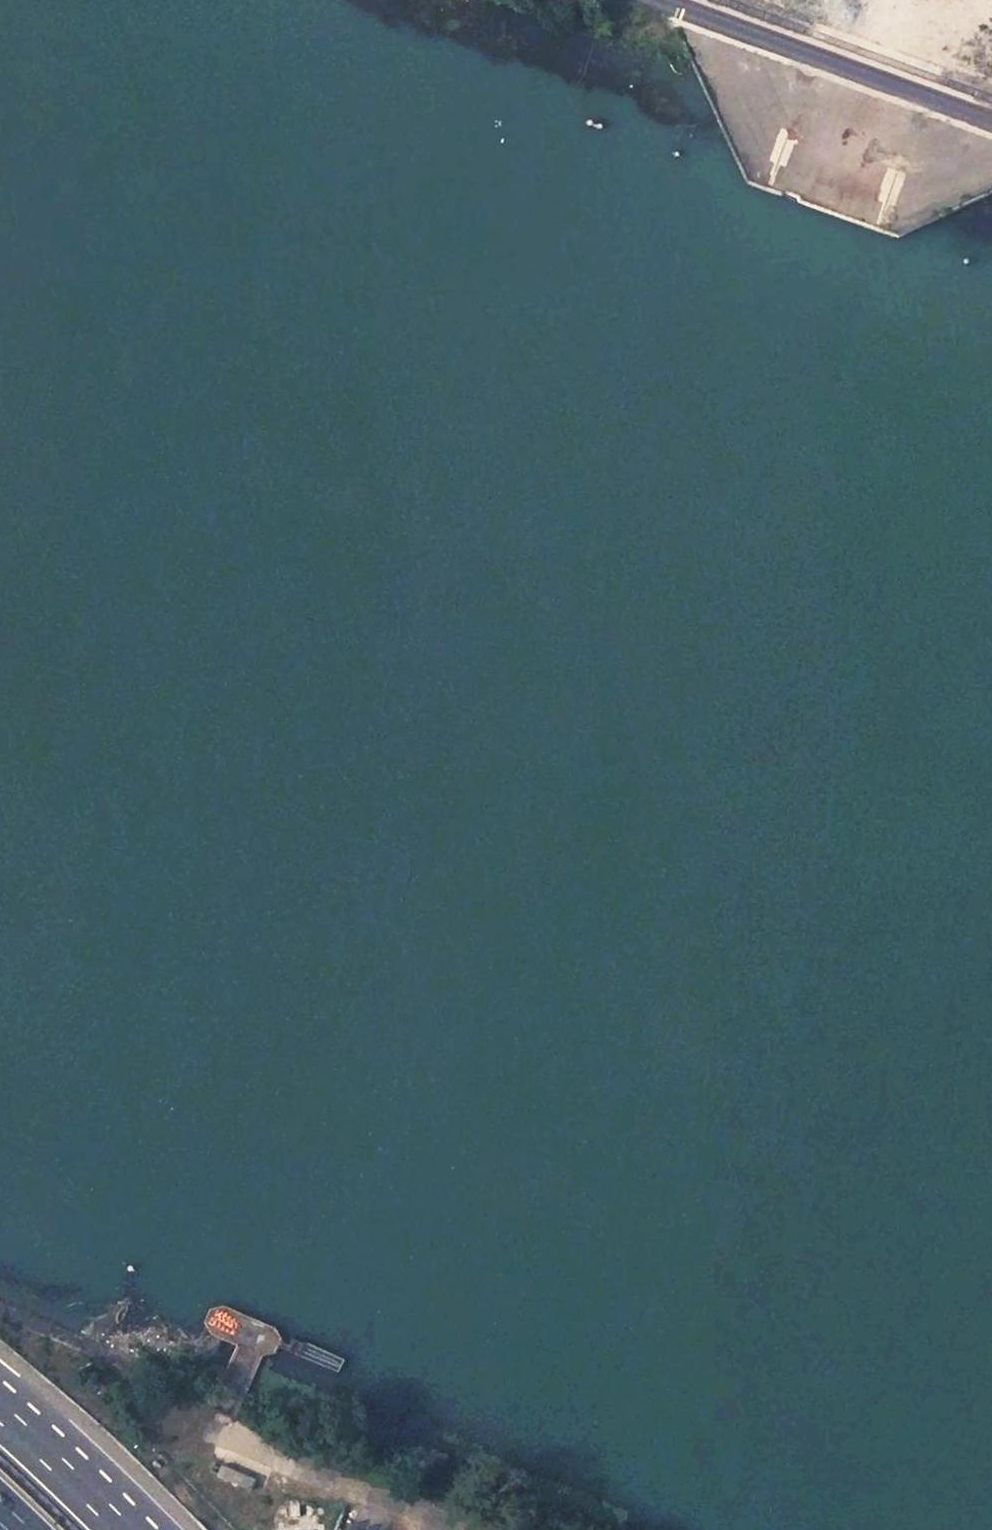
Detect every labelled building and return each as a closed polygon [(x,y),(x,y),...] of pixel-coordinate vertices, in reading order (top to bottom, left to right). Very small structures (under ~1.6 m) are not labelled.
[(221,1466),(216,1476),(250,1491),(254,1481),(221,1466)] [(439,1484),(432,1481),(425,1502),(431,1504),(439,1484)] [(318,1529),(319,1524),(318,1519),(316,1514),(313,1509),(309,1505),(304,1503),(299,1501),(293,1502),(288,1503),(283,1506),(279,1510),(276,1515),(275,1520),(274,1526),(275,1529),(318,1529)]
